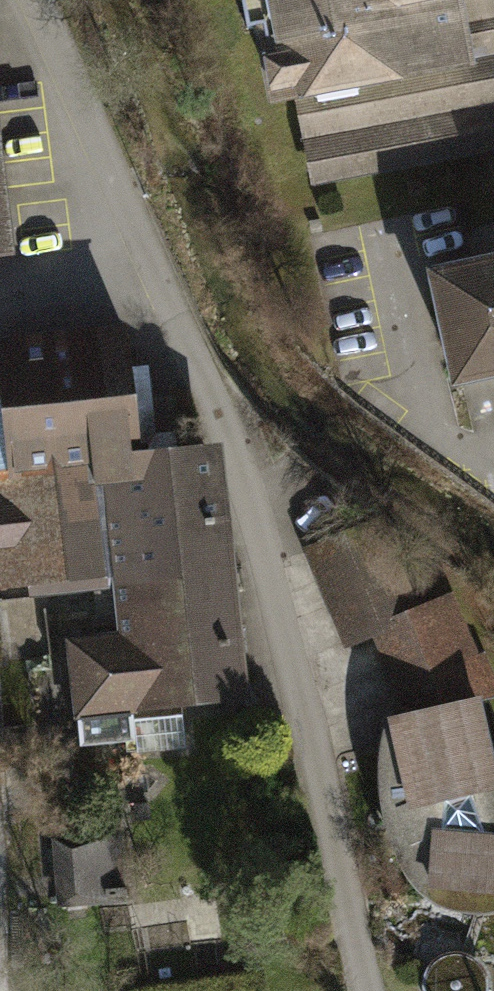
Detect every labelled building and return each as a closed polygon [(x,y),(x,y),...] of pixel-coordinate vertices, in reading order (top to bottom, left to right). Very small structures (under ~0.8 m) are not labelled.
[(243,35),(249,33),(264,115),(295,110),(311,195),(493,161),(493,0),(236,0),(243,35)] [(440,283),(467,406),(493,400),(493,271),(440,283)] [(125,344),(9,357),(14,401),(0,403),(0,481),(138,466),(125,344)] [(222,459),(138,466),(0,481),(0,604),(118,593),(123,645),(70,650),(81,760),(144,754),(141,723),(251,713),(222,459)] [(368,528),(313,553),(354,644),(385,630),(416,616),(387,551),(368,528)] [(385,630),(422,724),(401,729),(419,808),(404,815),(418,853),(443,843),(439,895),(493,899),(493,728),(489,704),(448,602),(385,630)] [(126,842),(54,849),(59,904),(131,897),(126,842)] [(426,990),(492,990),(492,981),(487,970),(478,960),(466,955),(451,956),(438,962),(430,971),(426,984),(426,990)]
